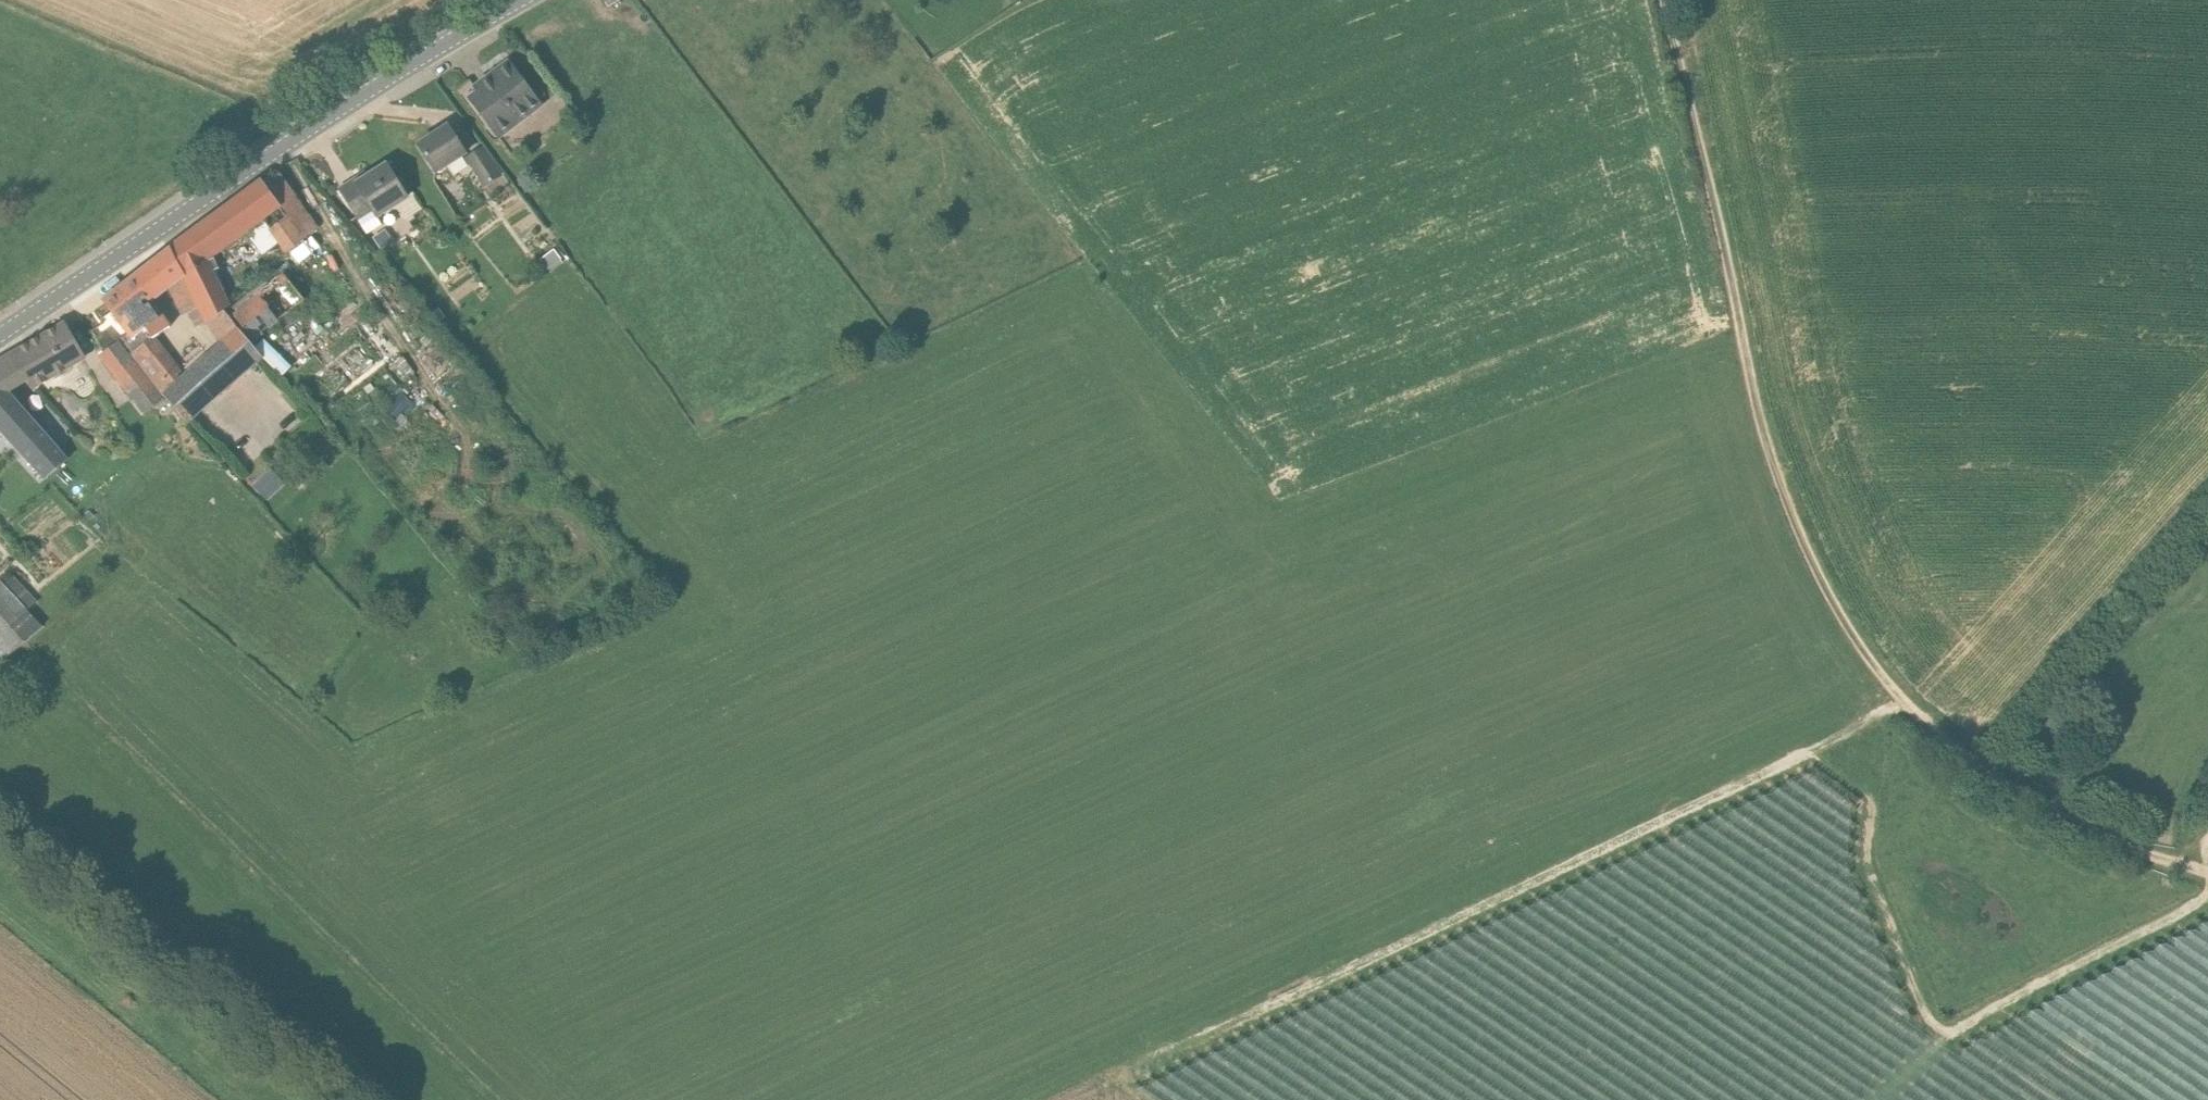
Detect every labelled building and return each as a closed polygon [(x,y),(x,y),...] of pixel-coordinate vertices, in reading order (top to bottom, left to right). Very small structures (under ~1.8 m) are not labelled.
[(499,137),(541,105),(508,62),(475,87),(478,91),(470,98),(499,137)] [(436,172),(465,153),(448,126),(419,144),(436,172)] [(467,158),(485,185),(501,175),(483,147),(467,158)] [(377,216),(407,197),(387,165),(357,184),(355,180),(340,190),(358,217),(372,208),(377,216)] [(303,236),(316,226),(279,174),(264,186),(261,182),(192,233),(148,266),(166,290),(170,286),(184,314),(199,307),(207,322),(229,306),(204,259),(247,229),(254,238),(268,227),(270,230),(288,217),(303,236)] [(303,236),(288,217),(270,230),(288,253),(304,241),(301,237),(303,236)] [(393,240),(386,231),(385,229),(373,237),(381,249),(393,241),(393,240)] [(553,249),(540,260),(547,269),(560,258),(553,249)] [(264,355),(343,288),(314,251),(234,316),(264,355)] [(152,301),(166,290),(148,266),(136,277),(103,301),(128,333),(120,340),(163,395),(164,396),(164,397),(186,423),(261,357),(238,330),(225,311),(209,324),(222,343),(180,380),(175,375),(179,371),(154,338),(170,327),(152,301)] [(33,388),(84,358),(64,324),(9,356),(20,373),(24,372),(27,378),(33,388)] [(145,414),(164,397),(164,396),(163,395),(120,340),(100,355),(145,414)] [(27,378),(24,372),(20,373),(9,356),(0,362),(0,428),(47,478),(67,461),(6,391),(27,378)] [(269,499),(288,481),(273,466),(255,483),(269,499)] [(27,611),(37,601),(14,576),(4,586),(0,581),(0,613),(11,626),(27,611)] [(11,626),(0,613),(0,647),(8,656),(25,642),(11,626)]
